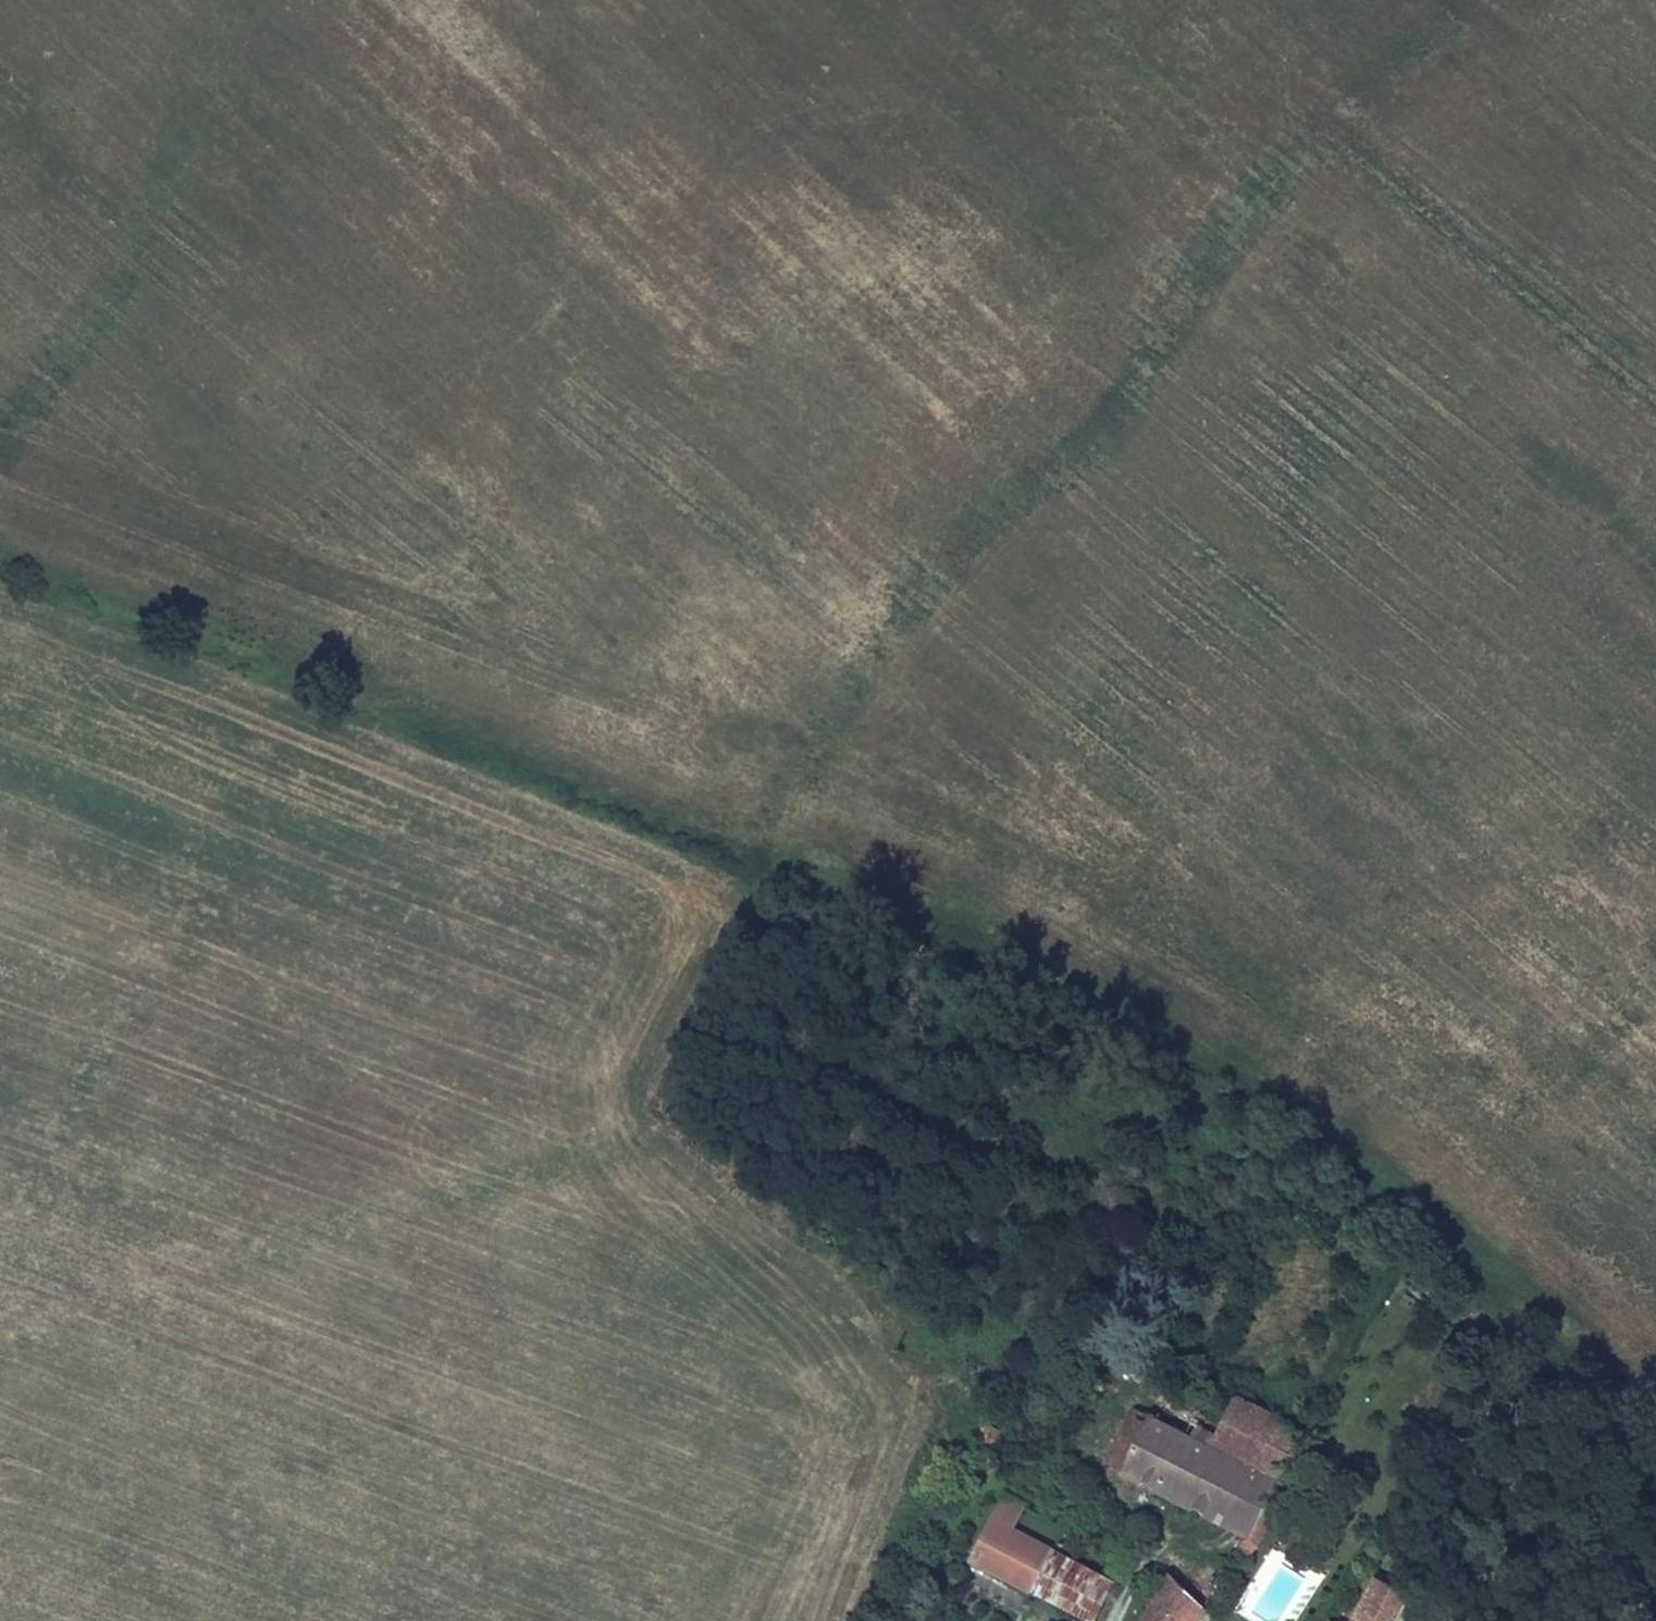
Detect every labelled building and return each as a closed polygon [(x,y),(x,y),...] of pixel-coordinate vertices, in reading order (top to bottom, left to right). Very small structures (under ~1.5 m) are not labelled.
[(1167,1390),(1154,1415),(1210,1444),(1223,1418),(1167,1390)] [(1242,1538),(1246,1540),(1262,1509),(1302,1433),(1234,1398),(1223,1418),(1210,1444),(1154,1415),(1149,1412),(1147,1415),(1133,1408),(1103,1465),(1118,1473),(1118,1474),(1242,1538)] [(1116,1581),(1057,1551),(1060,1545),(1069,1529),(1026,1507),(1028,1504),(1008,1493),(1005,1492),(980,1540),(968,1562),(1029,1594),(1030,1593),(1084,1620),(1095,1620),(1116,1581)] [(1262,1509),(1246,1540),(1242,1538),(1235,1551),(1251,1559),(1274,1515),(1262,1509)] [(1140,1620),(1201,1620),(1207,1610),(1168,1572),(1147,1608),(1140,1620)] [(1409,1594),(1375,1575),(1350,1620),(1395,1620),(1409,1594)]
